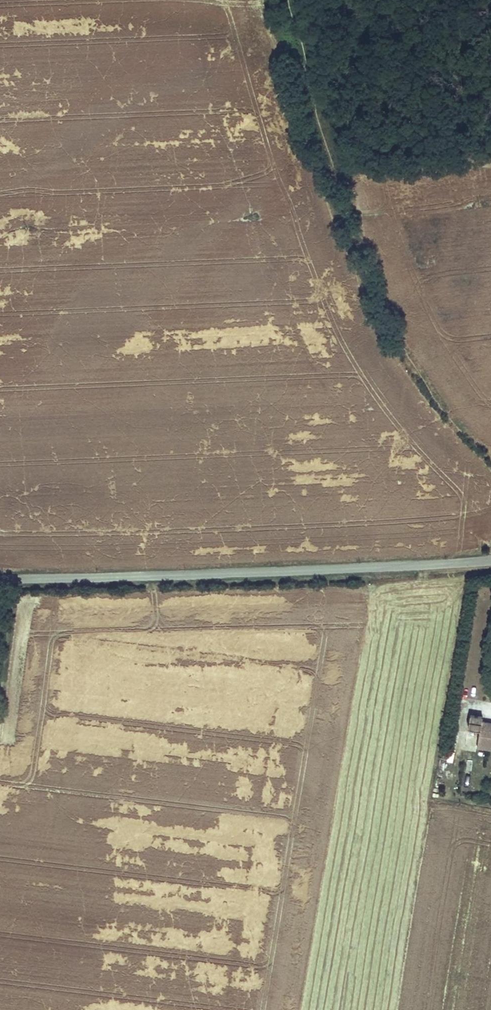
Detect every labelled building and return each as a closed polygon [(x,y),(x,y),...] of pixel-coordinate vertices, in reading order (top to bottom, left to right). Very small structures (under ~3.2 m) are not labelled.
[(477,748),(490,750),(490,723),(482,722),(483,716),(470,714),(468,727),(480,729),(477,748)]
